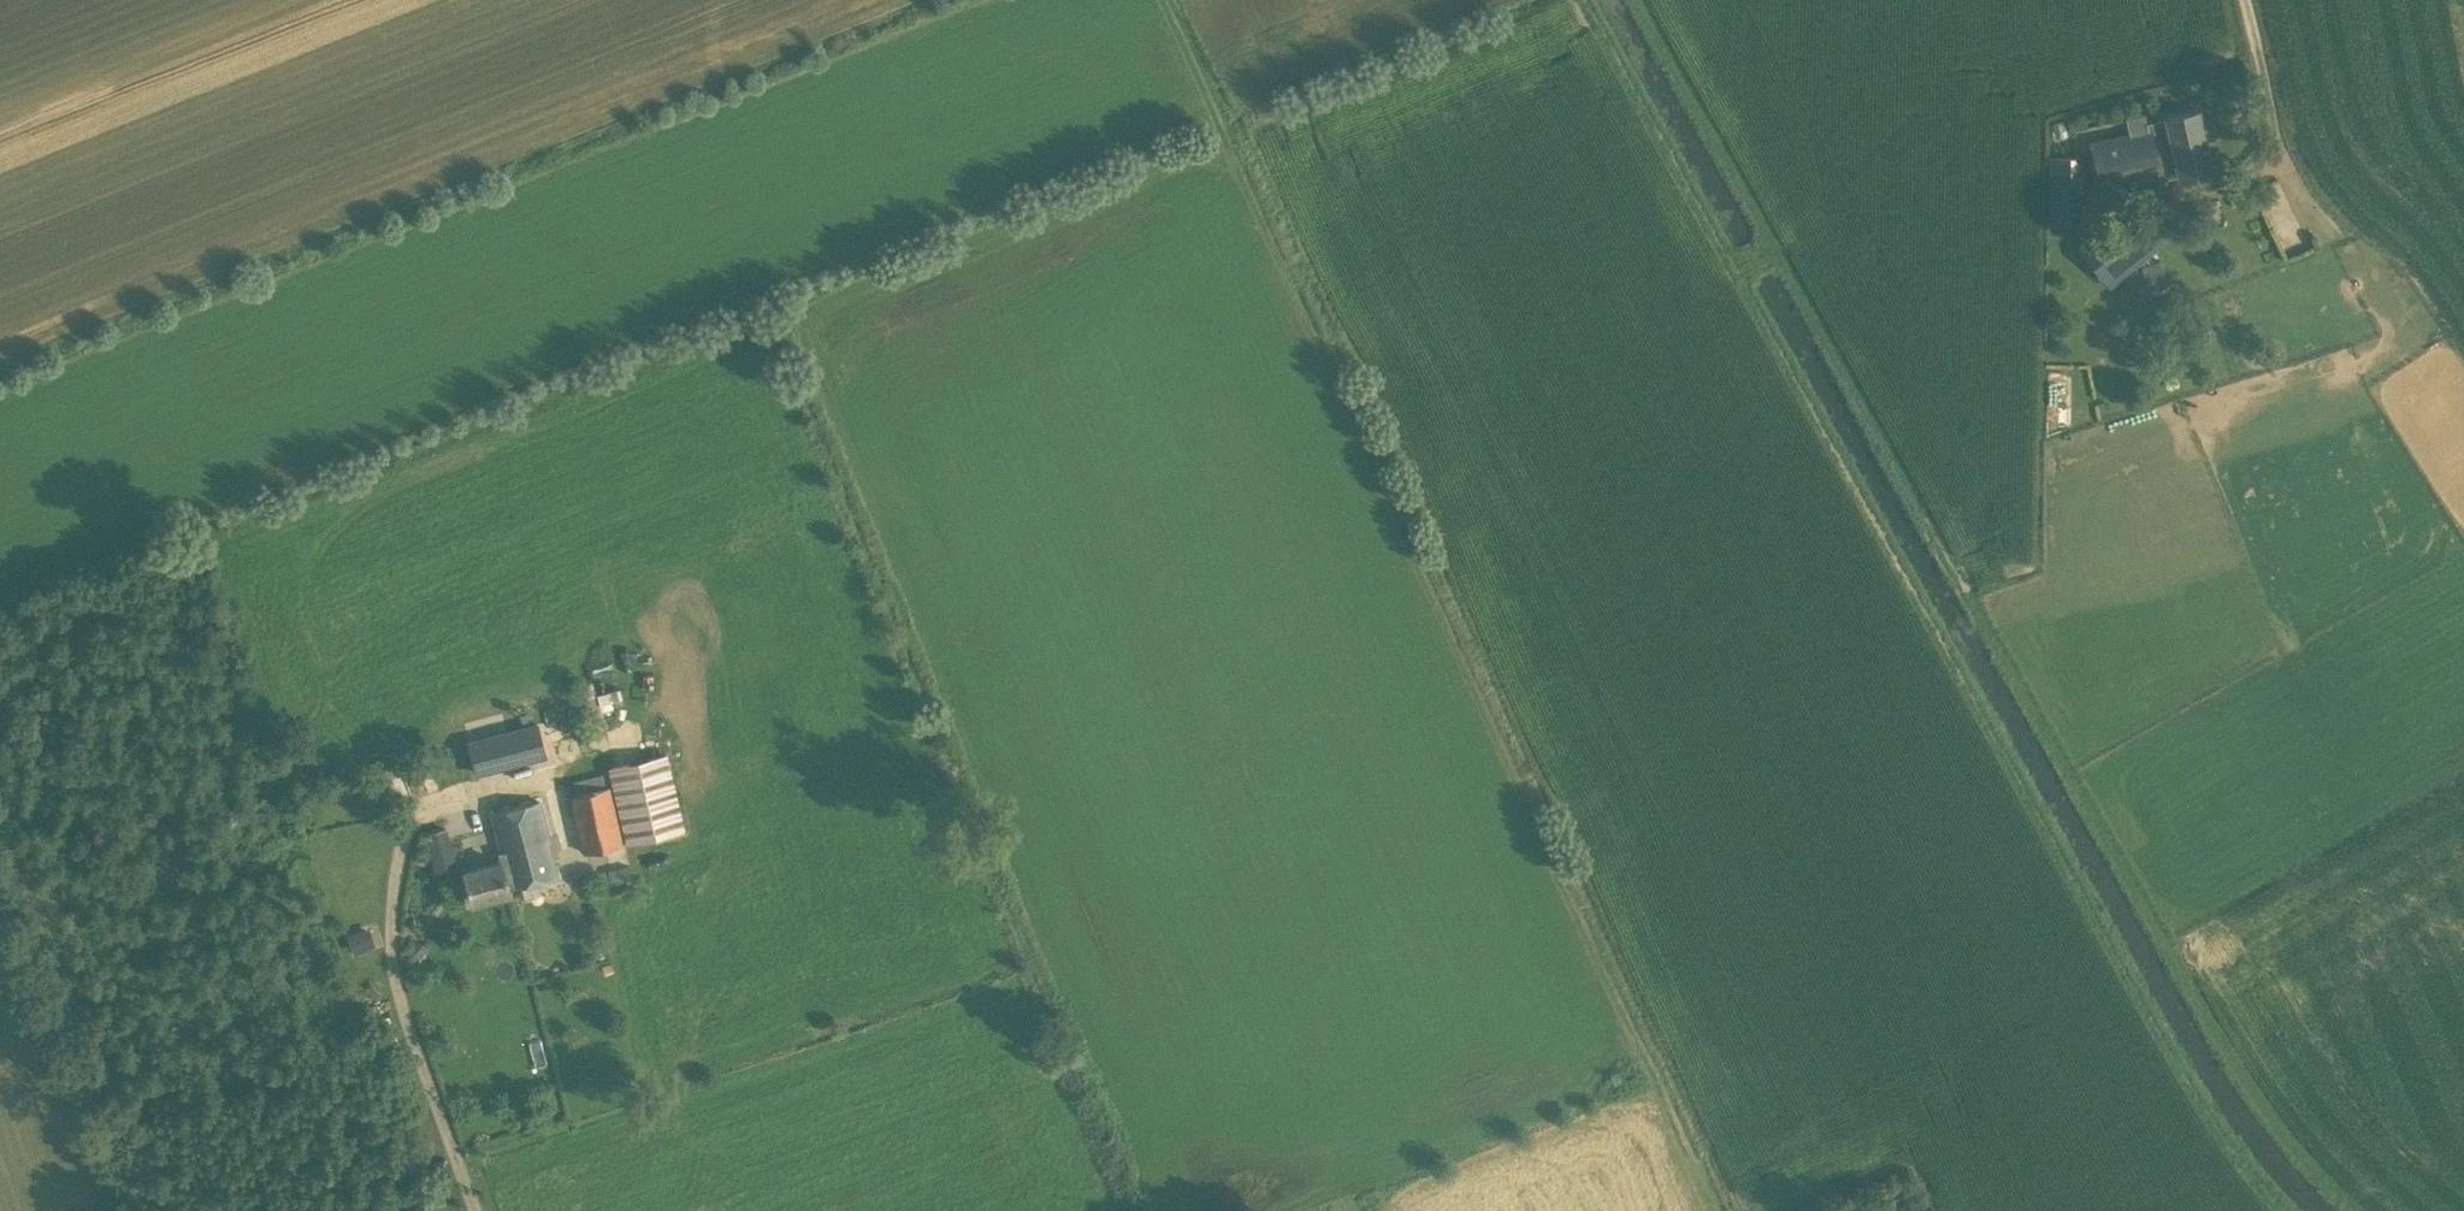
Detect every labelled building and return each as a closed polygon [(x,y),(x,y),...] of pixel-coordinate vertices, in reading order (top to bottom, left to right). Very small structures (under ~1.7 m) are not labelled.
[(2196,113),(2167,119),(2172,141),(2152,145),(2149,129),(2091,144),(2100,184),(2158,172),(2159,179),(2208,168),(2196,113)] [(2048,154),(2047,221),(2080,222),(2081,154),(2048,154)] [(2108,225),(2084,247),(2101,269),(2112,284),(2139,263),(2135,257),(2169,232),(2147,207),(2114,233),(2108,225)] [(2145,263),(2152,292),(2171,288),(2164,258),(2145,263)] [(537,724),(467,742),(476,773),(545,755),(537,724)] [(612,785),(569,795),(583,854),(685,830),(667,752),(608,766),(612,785)] [(498,852),(500,861),(464,871),(473,901),(509,891),(508,888),(556,875),(547,841),(549,840),(538,801),(491,814),(502,851),(498,852)] [(445,829),(426,834),(432,857),(452,852),(445,829)] [(367,929),(347,937),(352,950),(372,943),(367,929)]
